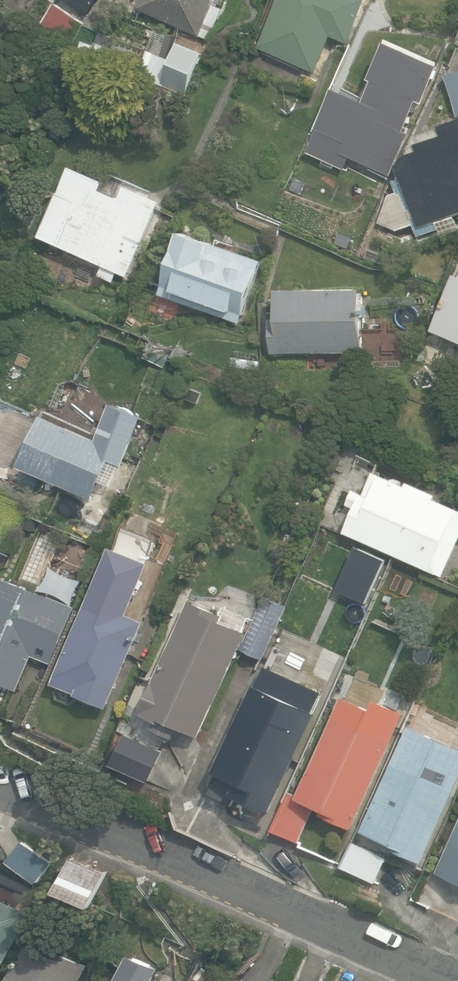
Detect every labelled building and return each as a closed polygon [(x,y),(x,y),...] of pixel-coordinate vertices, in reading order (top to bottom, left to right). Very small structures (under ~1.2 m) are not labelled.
[(86,12),(94,0),(69,0),(86,12)] [(218,0),(143,0),(139,10),(144,13),(139,24),(169,37),(171,33),(176,35),(175,37),(205,50),(224,10),(215,6),(218,0)] [(317,73),(333,36),(351,44),(370,0),(281,0),(260,48),(317,73)] [(38,32),(68,52),(85,25),(56,6),(38,32)] [(351,158),(392,177),(412,134),(406,131),(420,101),(425,104),(442,68),(390,44),(373,80),(376,82),(367,102),(337,89),(308,152),(345,170),(351,158)] [(180,95),(191,69),(159,56),(149,82),(180,95)] [(446,76),(456,115),(457,114),(457,73),(446,76)] [(419,138),(407,157),(401,169),(402,179),(395,182),(399,194),(391,196),(379,223),(398,232),(415,227),(417,236),(439,229),(437,222),(457,215),(457,124),(419,138)] [(101,276),(115,283),(118,276),(120,273),(129,277),(163,202),(128,186),(123,198),(104,190),(107,182),(75,167),(43,237),(105,266),(101,276)] [(162,294),(242,322),(264,261),(184,233),(162,294)] [(457,342),(457,274),(433,331),(457,342)] [(273,319),(274,353),(364,352),(363,290),(280,290),(280,319),(273,319)] [(86,417),(96,390),(78,383),(68,386),(59,405),(86,417)] [(21,467),(92,500),(102,479),(113,484),(122,464),(124,465),(146,416),(117,403),(100,440),(46,415),(21,467)] [(443,576),(457,542),(457,530),(451,527),(457,512),(457,507),(437,498),(439,494),(411,481),(409,486),(383,474),(382,475),(374,471),(347,533),(443,576)] [(35,530),(39,521),(29,517),(25,526),(35,530)] [(101,529),(83,520),(75,536),(94,545),(101,529)] [(331,606),(366,620),(372,604),(366,602),(373,585),(344,573),(331,606)] [(133,588),(104,576),(100,587),(96,585),(54,685),(108,708),(145,622),(128,615),(134,601),(128,598),(133,588)] [(75,608),(5,578),(0,590),(0,683),(18,690),(33,655),(52,663),(75,608)] [(266,596),(242,650),(264,660),(288,606),(266,596)] [(177,726),(199,736),(246,634),(221,622),(224,615),(191,599),(138,714),(152,721),(149,727),(172,738),(177,726)] [(153,677),(158,665),(147,661),(142,672),(153,677)] [(235,796),(272,812),(316,711),(318,705),(314,692),(307,690),(309,687),(264,667),(258,683),(256,682),(216,771),(218,772),(209,795),(232,805),(235,796)] [(274,831),(299,842),(315,806),(325,810),(322,816),(354,830),(393,741),(359,726),(365,713),(349,706),(343,717),(336,714),(300,796),(291,792),(274,831)] [(424,863),(457,787),(457,747),(410,722),(361,831),(371,835),(369,839),(424,863)] [(164,752),(125,733),(110,763),(150,782),(164,752)] [(439,871),(457,880),(457,828),(439,871)] [(10,860),(41,881),(50,868),(53,863),(50,860),(23,841),(10,860)] [(342,867),(377,882),(388,855),(353,841),(342,867)] [(59,891),(94,905),(109,870),(73,856),(59,891)] [(0,898),(0,980),(1,980),(32,913),(0,898)] [(10,980),(79,980),(87,965),(51,948),(48,954),(27,944),(10,980)] [(129,956),(118,980),(155,980),(160,969),(129,956)]
